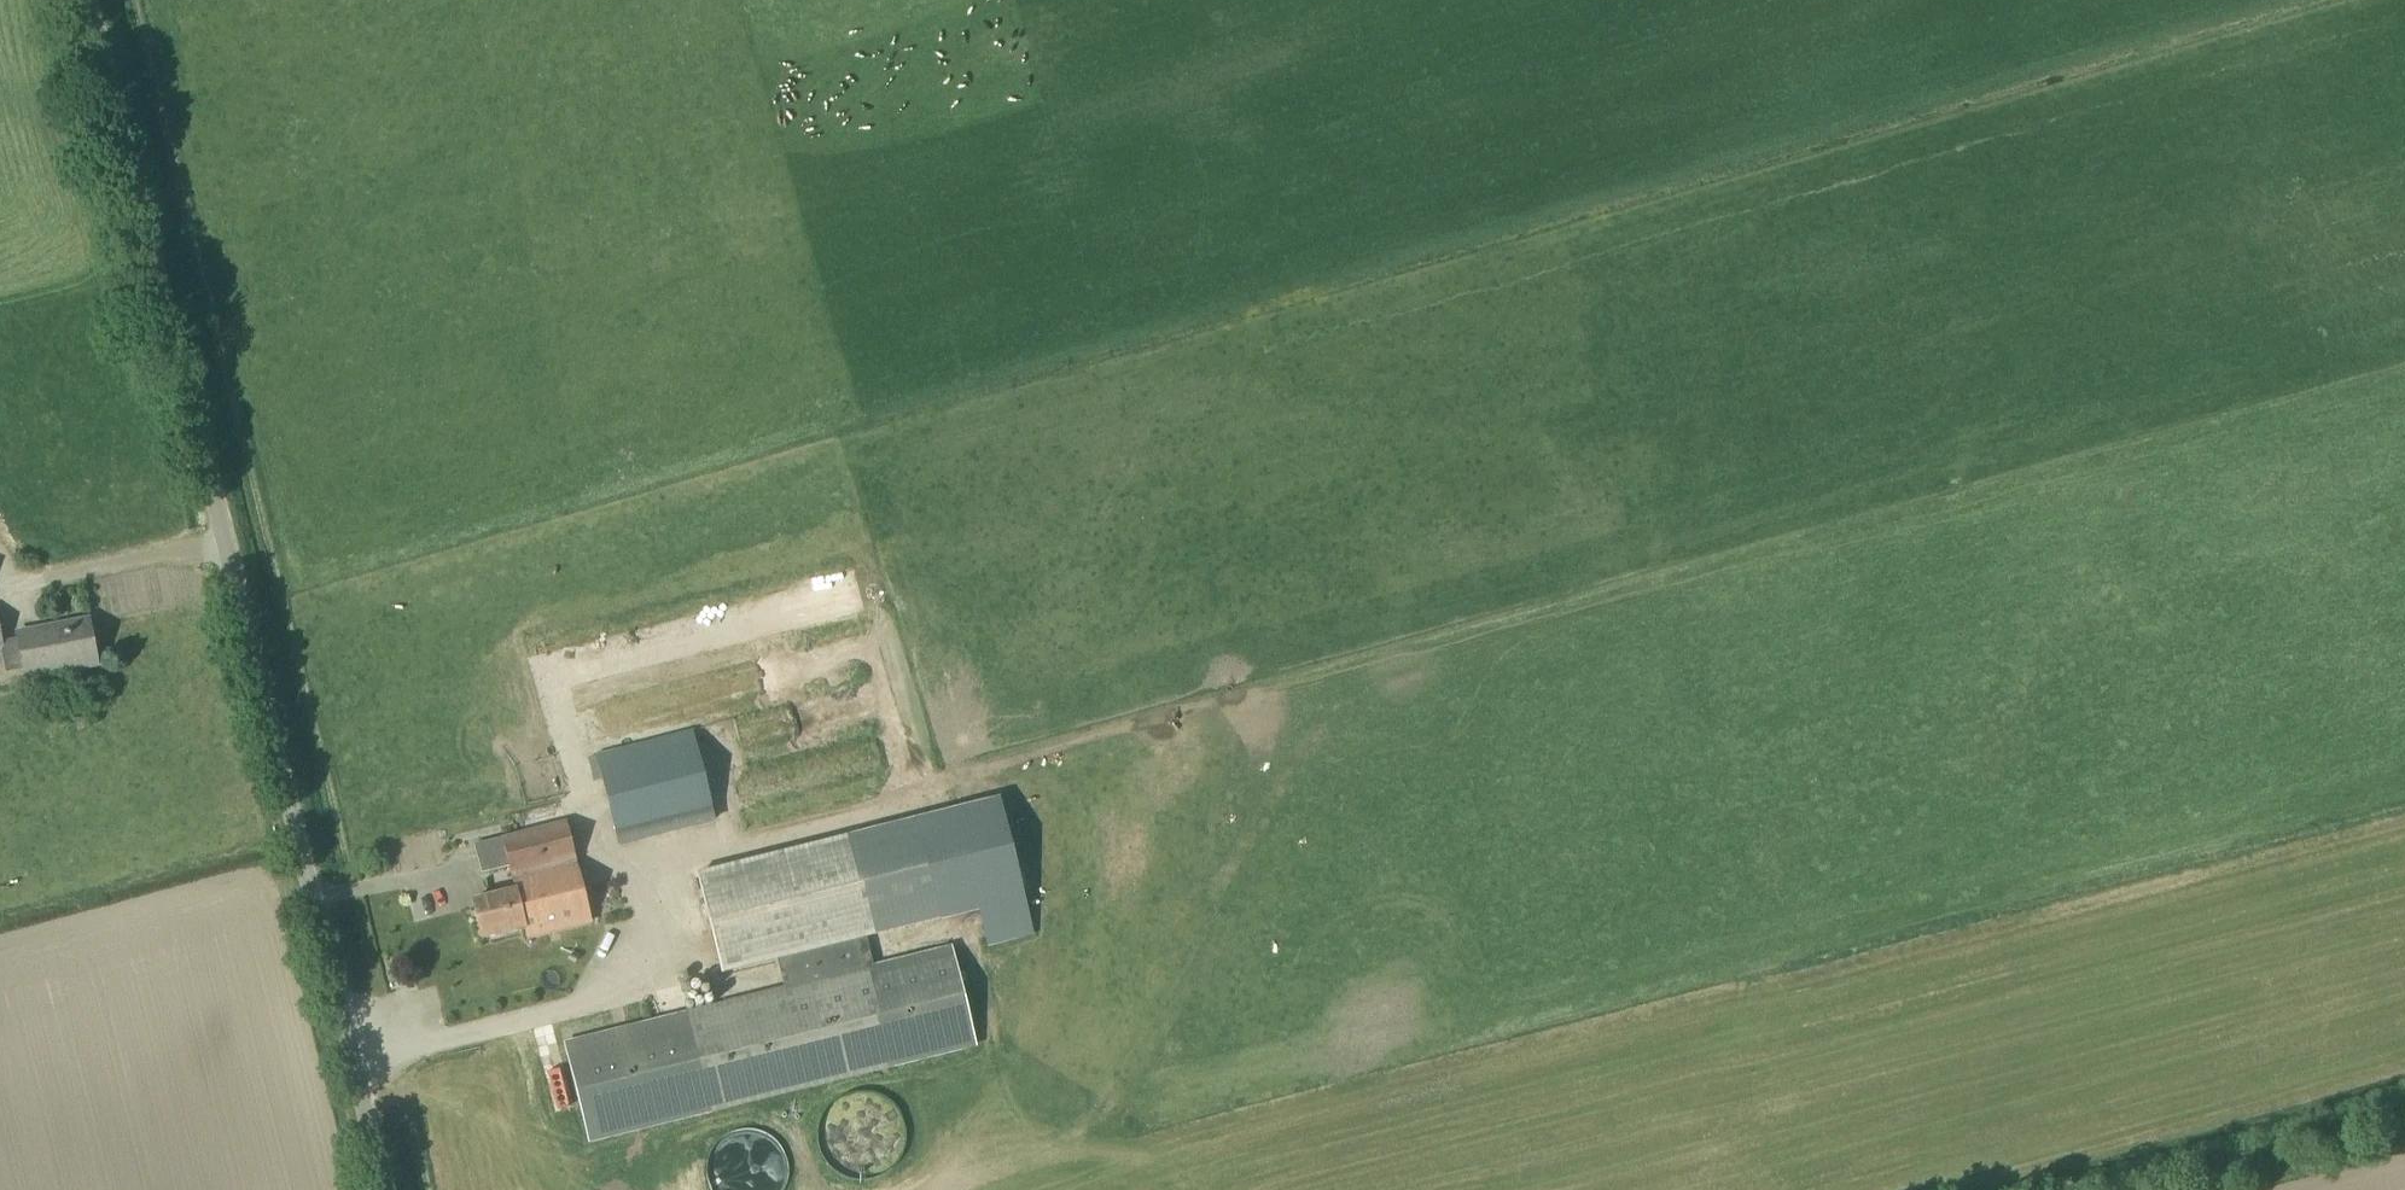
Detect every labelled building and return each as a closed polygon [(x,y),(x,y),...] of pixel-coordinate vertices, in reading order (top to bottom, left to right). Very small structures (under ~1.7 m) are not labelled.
[(18,641),(2,644),(0,634),(0,653),(2,653),(6,673),(23,670),(25,680),(97,667),(88,621),(17,635),(18,641)] [(619,847),(714,823),(692,733),(596,758),(614,826),(619,847)] [(964,807),(979,897),(1020,890),(1005,800),(964,807)] [(528,943),(592,927),(565,823),(502,839),(515,891),(472,902),(482,940),(525,929),(528,943)] [(874,970),(865,936),(939,918),(916,824),(697,878),(721,972),(776,958),(785,993),(687,1017),(566,1046),(588,1141),(710,1111),(975,1045),(951,951),(874,970)] [(787,1170),(786,1163),(783,1154),(780,1147),(775,1141),(769,1137),(762,1133),(749,1130),(741,1130),(734,1132),(727,1135),(720,1140),(714,1146),(710,1153),(708,1160),(707,1169),(707,1178),(709,1184),(712,1189),(781,1189),(783,1187),(786,1180),(787,1171),(787,1170)]
